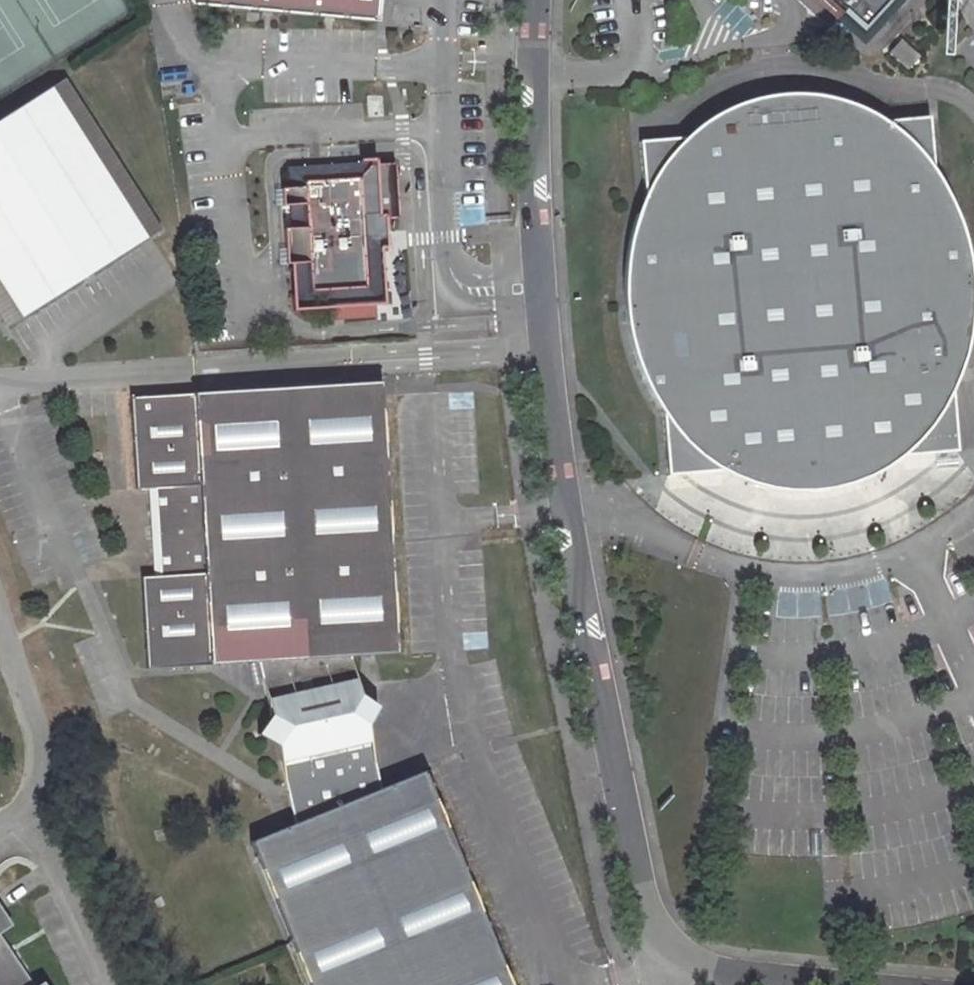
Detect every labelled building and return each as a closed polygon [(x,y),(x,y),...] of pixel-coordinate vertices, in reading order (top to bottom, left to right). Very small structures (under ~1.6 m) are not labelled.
[(186,12),(379,24),(381,0),(187,0),(186,12)] [(846,29),(850,24),(865,38),(879,24),(885,30),(892,23),(886,17),(902,0),(816,0),(846,29)] [(900,45),(887,60),(906,78),(920,63),(900,45)] [(0,120),(0,313),(9,327),(151,236),(163,228),(66,79),(0,120)] [(638,148),(645,225),(639,225),(625,273),(625,308),(625,321),(633,368),(656,412),(663,411),(670,485),(730,480),(730,486),(764,497),(818,502),(862,493),(904,471),(904,465),(958,461),(954,393),(939,345),(971,337),(973,321),(973,266),(963,226),(948,197),(938,197),(931,124),(874,128),(874,121),(845,108),(817,101),(787,100),(755,103),(719,117),(688,144),(638,148)] [(370,167),(288,173),(300,307),(322,306),(324,324),(374,321),(372,302),(379,301),(375,249),(384,248),(383,218),(373,218),(370,167)] [(427,772),(383,789),(369,724),(380,706),(359,694),(352,657),(403,655),(382,397),(381,382),(144,401),(139,401),(152,670),(259,666),(271,708),(272,715),(260,734),(279,746),(295,819),(244,840),(311,984),(512,984),(427,772)] [(14,950),(0,929),(0,984),(37,984),(14,950)]
